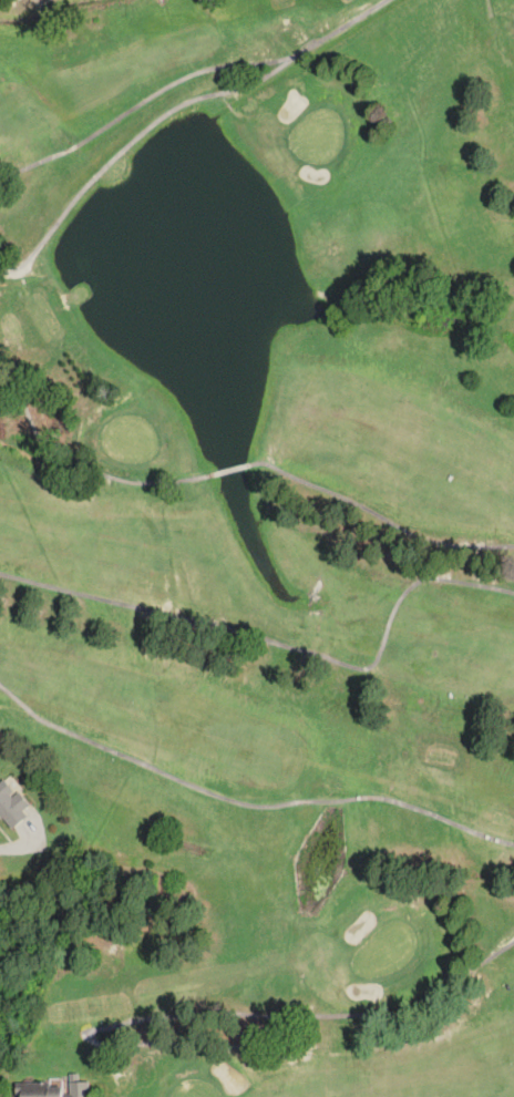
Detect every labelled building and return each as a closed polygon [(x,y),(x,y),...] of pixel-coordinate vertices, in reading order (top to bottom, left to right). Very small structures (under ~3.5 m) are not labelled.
[(0,781),(0,823),(6,830),(30,809),(3,778),(0,781)] [(18,1096),(88,1096),(88,1083),(17,1083),(18,1096)]
